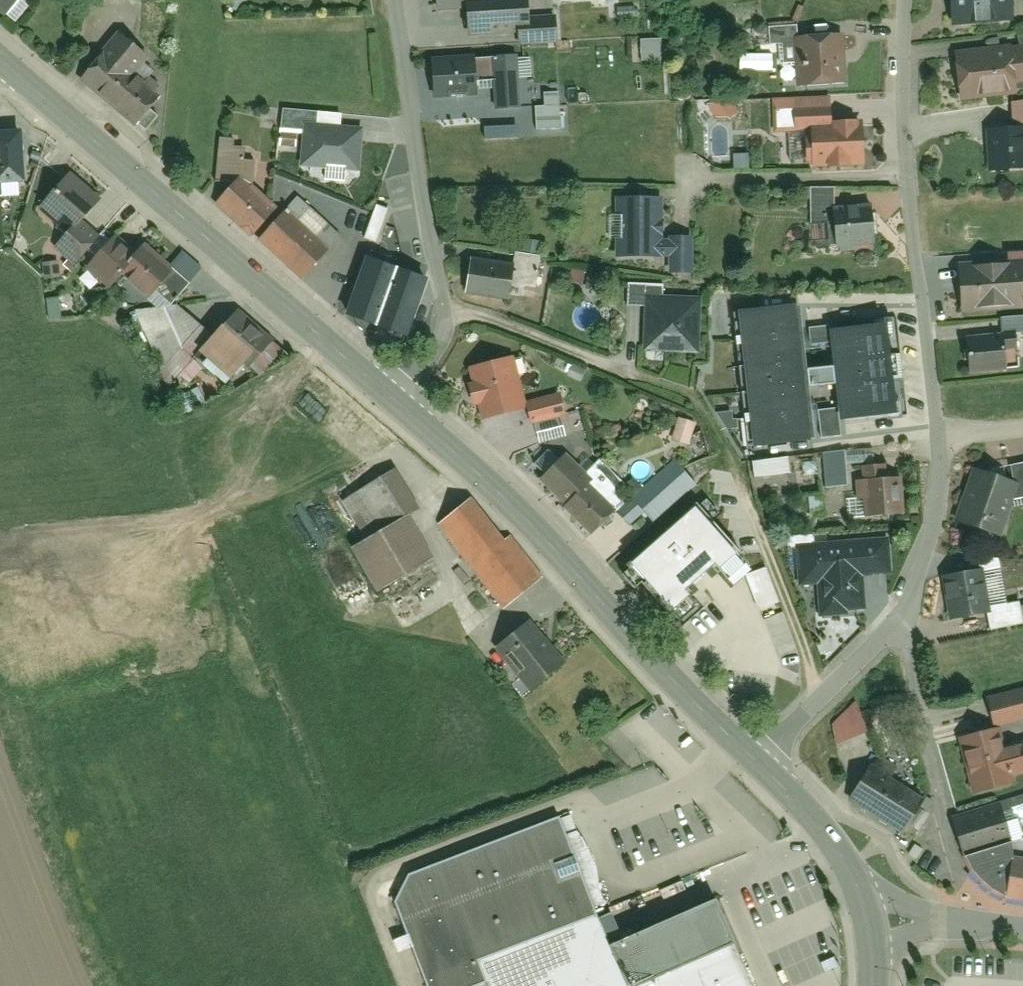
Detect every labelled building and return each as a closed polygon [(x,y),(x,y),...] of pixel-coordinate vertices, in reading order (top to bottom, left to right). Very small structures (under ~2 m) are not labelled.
[(3,16),(15,0),(0,0),(0,14),(3,16)] [(438,8),(468,6),(479,6),(479,0),(437,0),(438,8)] [(479,6),(468,6),(469,10),(465,14),(465,24),(470,28),(470,32),(528,29),(526,0),(479,0),(479,6)] [(953,27),(1013,22),(1011,0),(950,0),(953,27)] [(80,83),(133,125),(156,99),(133,80),(147,62),(118,37),(80,83)] [(795,88),(845,84),(841,38),(791,42),(795,88)] [(961,101),(1014,95),(1014,87),(1022,86),(1022,51),(957,58),(961,101)] [(516,56),(475,59),(476,81),(495,80),(496,109),(519,108),(516,56)] [(475,59),(433,61),(435,96),(477,93),(476,81),(475,59)] [(300,167),(359,174),(363,132),(305,127),(300,167)] [(812,169),(864,167),(864,130),(812,131),(812,169)] [(985,171),(1022,170),(1022,134),(985,135),(985,171)] [(22,182),(20,135),(0,136),(0,183),(22,182)] [(250,235),(275,210),(243,182),(217,207),(250,235)] [(79,226),(96,209),(66,183),(37,214),(67,239),(79,226)] [(614,204),(614,257),(662,258),(662,239),(662,204),(614,204)] [(834,254),(877,249),(872,211),(830,215),(834,254)] [(300,279),(325,253),(285,217),(258,242),(300,279)] [(97,242),(79,226),(54,253),(71,269),(97,242)] [(688,239),(662,239),(662,258),(662,275),(688,275),(688,239)] [(119,276),(133,261),(112,242),(87,269),(108,288),(119,276)] [(150,304),(175,276),(144,248),(133,261),(119,276),(150,304)] [(349,313),(405,334),(425,282),(369,261),(349,313)] [(463,294),(508,301),(512,271),(468,264),(463,294)] [(961,312),(1022,308),(1022,267),(959,271),(961,312)] [(646,300),(644,341),(668,343),(667,349),(692,351),(695,303),(646,300)] [(755,445),(809,439),(793,307),(739,314),(755,445)] [(232,384),(267,346),(236,319),(201,358),(232,384)] [(846,417),(893,412),(884,327),(837,332),(846,417)] [(966,346),(967,375),(1003,371),(1000,343),(966,346)] [(467,372),(477,419),(523,409),(513,361),(467,372)] [(559,400),(523,409),(528,425),(563,417),(559,400)] [(580,485),(586,481),(565,459),(539,482),(559,504),(580,485)] [(863,518),(904,516),(901,478),(884,478),(884,467),(860,469),(863,518)] [(953,523),(998,539),(1016,486),(972,470),(953,523)] [(405,518),(418,510),(392,472),(339,505),(364,542),(405,518)] [(608,512),(580,485),(559,504),(589,531),(608,512)] [(472,505),(437,527),(500,606),(535,581),(472,505)] [(433,563),(405,518),(350,550),(379,596),(433,563)] [(672,598),(705,567),(671,531),(637,560),(672,598)] [(862,580),(894,575),(890,541),(795,549),(798,585),(821,583),(823,617),(863,613),(862,580)] [(941,580),(947,617),(987,611),(981,573),(941,580)] [(692,639),(716,617),(697,596),(672,618),(692,639)] [(529,693),(564,667),(530,627),(496,653),(529,693)] [(1022,726),(1022,692),(981,702),(990,734),(1022,726)] [(971,796),(1002,788),(1000,781),(1022,776),(1022,744),(1005,748),(1001,732),(990,734),(957,742),(971,796)] [(851,807),(901,835),(922,802),(870,773),(851,807)] [(1008,838),(999,806),(951,820),(962,853),(1008,838)] [(717,904),(607,948),(556,821),(388,889),(429,985),(480,985),(487,983),(488,985),(750,985),(717,904)] [(1000,898),(1022,902),(1022,861),(1011,859),(1000,898)]
